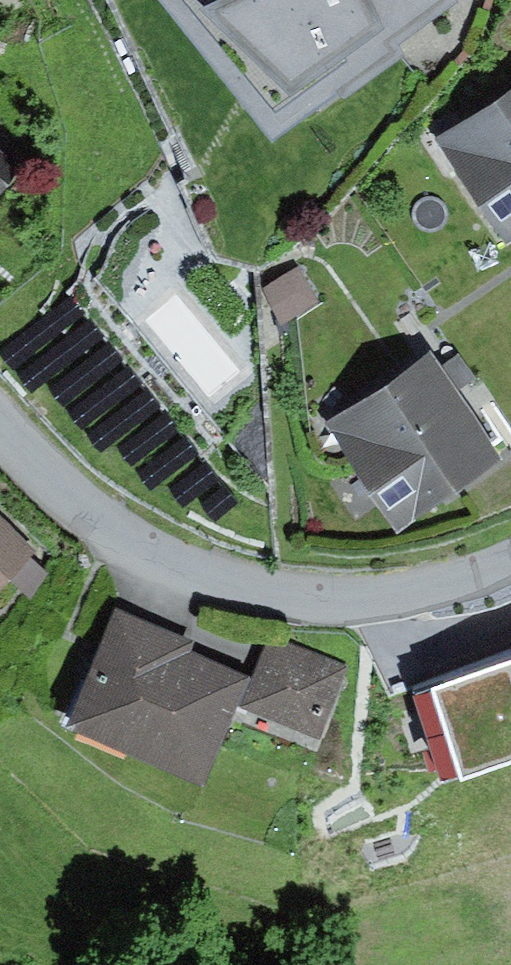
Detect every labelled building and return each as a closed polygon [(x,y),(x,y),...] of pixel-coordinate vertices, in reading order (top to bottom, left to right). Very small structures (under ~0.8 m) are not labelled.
[(271,144),(340,95),(344,102),(405,58),(399,45),(459,5),(457,0),(156,0),(271,144)] [(434,141),(506,246),(510,243),(510,89),(434,141)] [(18,168),(0,153),(0,188),(18,168)] [(298,271),(268,288),(285,319),(316,302),(298,271)] [(432,354),(327,423),(399,533),(504,464),(432,354)] [(4,596),(41,556),(0,518),(0,593),(4,596)] [(195,642),(113,608),(62,732),(204,790),(238,708),(250,678),(190,653),(195,642)] [(267,635),(250,678),(238,708),(320,740),(349,668),(267,635)] [(412,685),(441,772),(510,749),(510,651),(412,685)]
